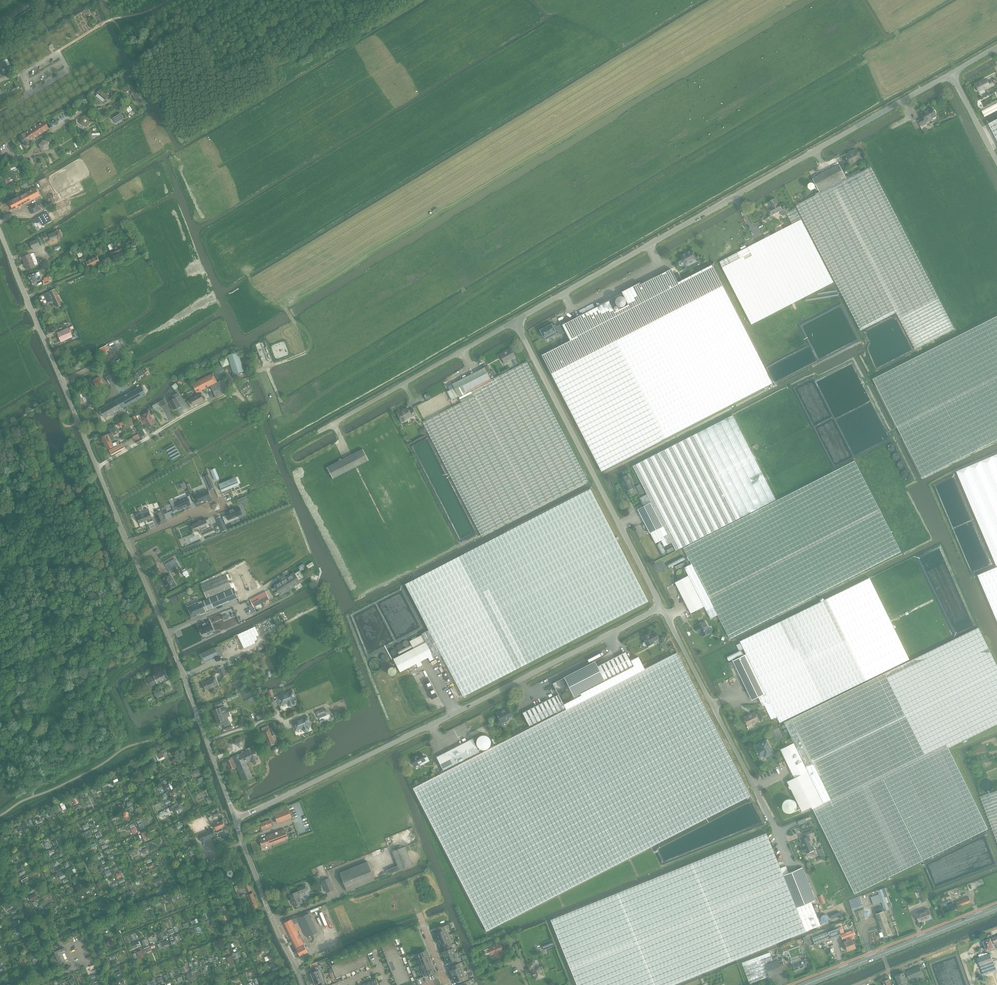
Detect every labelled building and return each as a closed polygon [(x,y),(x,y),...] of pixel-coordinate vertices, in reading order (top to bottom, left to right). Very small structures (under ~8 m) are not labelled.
[(99,23),(103,20),(98,12),(94,14),(99,23)] [(975,87),(975,88),(976,90),(977,90),(978,90),(981,95),(986,92),(984,88),(985,88),(986,89),(993,85),(990,80),(988,81),(986,79),(976,84),(976,85),(976,86),(975,86),(975,87)] [(132,83),(123,88),(126,92),(131,90),(133,92),(131,93),(136,102),(141,99),(136,91),(134,88),(132,83)] [(100,89),(97,93),(106,101),(109,96),(100,89)] [(982,111),(985,117),(996,111),(996,103),(982,111)] [(924,118),(919,120),(922,126),(927,124),(926,122),(937,116),(935,113),(936,113),(935,110),(934,110),(933,108),(925,112),(925,111),(921,113),(924,118)] [(120,113),(113,118),(117,123),(124,119),(120,113)] [(80,120),(80,121),(80,122),(80,123),(80,124),(81,124),(81,125),(82,125),(83,126),(84,126),(85,126),(86,126),(87,126),(88,125),(89,125),(89,124),(90,123),(90,122),(90,121),(90,120),(90,119),(90,118),(89,117),(88,116),(87,116),(86,115),(85,115),(84,115),(83,116),(82,116),(81,117),(81,118),(80,118),(80,119),(80,120)] [(988,124),(996,141),(996,119),(988,124)] [(44,121),(26,133),(31,140),(49,128),(44,121)] [(26,132),(19,136),(26,146),(26,145),(27,146),(29,145),(29,144),(32,142),(31,140),(26,133),(26,132)] [(43,140),(39,146),(42,151),(49,150),(49,143),(43,140)] [(857,150),(845,156),(850,165),(861,159),(857,150)] [(15,165),(8,168),(9,172),(11,172),(13,175),(16,183),(22,181),(21,180),(23,180),(24,180),(28,178),(25,170),(21,172),(20,171),(21,171),(20,168),(17,169),(15,165)] [(897,312),(916,349),(923,345),(955,329),(871,167),(861,172),(859,170),(846,177),(840,165),(813,179),(820,193),(796,205),(861,331),(897,312)] [(13,210),(36,198),(37,200),(41,197),(36,187),(9,202),(13,210)] [(782,216),(787,213),(793,224),(783,229),(782,225),(774,229),(776,233),(719,262),(752,325),(834,282),(796,208),(788,212),(785,208),(783,209),(779,203),(778,203),(776,199),(769,203),(772,207),(769,208),(773,215),(780,211),(782,216)] [(36,203),(29,207),(33,214),(40,210),(36,203)] [(47,211),(35,218),(37,222),(38,223),(40,222),(43,226),(52,221),(47,211)] [(58,237),(56,231),(48,234),(50,240),(58,237)] [(115,260),(125,255),(122,249),(137,242),(135,239),(110,251),(115,260)] [(37,240),(30,243),(32,248),(39,245),(37,240)] [(680,257),(682,260),(680,261),(679,262),(679,263),(680,264),(681,265),(682,266),(696,258),(691,250),(687,252),(687,253),(680,257)] [(30,254),(22,257),(27,269),(35,266),(30,254)] [(86,262),(84,257),(79,259),(84,270),(100,263),(97,256),(86,262)] [(542,355),(601,471),(676,433),(772,384),(712,265),(678,282),(671,269),(641,284),(640,282),(621,292),(623,294),(562,325),(570,341),(542,355)] [(32,279),(33,283),(33,284),(36,283),(36,282),(40,280),(39,280),(42,279),(39,272),(37,273),(29,275),(29,276),(29,277),(30,279),(31,279),(32,279)] [(58,308),(62,306),(54,289),(39,297),(43,305),(54,300),(58,308)] [(927,352),(920,355),(873,379),(923,478),(996,441),(996,316),(927,352)] [(552,324),(540,330),(541,331),(539,332),(542,337),(543,336),(544,337),(545,339),(556,334),(555,332),(555,331),(557,330),(560,335),(563,333),(560,325),(556,327),(555,325),(553,326),(552,324)] [(62,341),(72,336),(73,336),(69,328),(58,333),(62,341)] [(106,350),(109,349),(107,345),(100,349),(103,356),(108,354),(106,350)] [(505,364),(508,362),(516,357),(510,348),(506,350),(507,351),(500,355),(505,364)] [(234,375),(244,371),(238,352),(227,355),(234,375)] [(256,356),(256,355),(253,356),(254,357),(252,357),(253,359),(255,364),(252,365),(254,369),(256,368),(257,369),(261,367),(258,357),(257,356),(256,356)] [(459,396),(460,399),(462,402),(423,422),(481,536),(588,481),(557,421),(526,362),(491,380),(490,377),(495,374),(493,370),(491,371),(488,366),(485,367),(452,384),(454,388),(447,392),(451,400),(459,396)] [(218,380),(226,376),(220,363),(213,367),(216,372),(214,373),(218,380)] [(118,378),(114,373),(106,378),(109,384),(118,378)] [(228,387),(232,385),(230,381),(226,383),(224,379),(217,382),(212,373),(192,384),(197,393),(210,386),(216,397),(230,390),(228,387)] [(99,376),(94,380),(98,387),(104,384),(99,376)] [(252,388),(246,378),(240,381),(242,385),(239,387),(242,393),(252,388)] [(141,386),(100,409),(105,418),(113,414),(115,414),(117,413),(117,411),(146,395),(141,386)] [(174,410),(181,406),(176,398),(179,396),(178,393),(172,395),(174,398),(169,401),(174,410)] [(204,400),(200,393),(190,399),(191,401),(194,406),(202,402),(204,400)] [(402,422),(412,417),(413,417),(417,415),(413,407),(409,409),(408,407),(404,410),(403,408),(396,412),(402,422)] [(143,425),(145,424),(147,428),(156,423),(156,422),(156,423),(153,418),(155,417),(153,414),(151,415),(149,411),(146,412),(140,416),(143,420),(141,421),(143,425)] [(650,533),(651,533),(656,543),(662,540),(665,546),(672,543),(676,551),(776,500),(733,415),(633,466),(647,494),(640,498),(644,506),(638,510),(650,533)] [(111,433),(102,437),(105,443),(111,440),(114,439),(113,436),(116,434),(115,434),(118,433),(116,428),(115,427),(113,428),(109,429),(111,433)] [(138,432),(141,438),(146,435),(142,429),(138,432)] [(111,440),(105,443),(107,449),(114,446),(117,445),(116,442),(113,444),(111,440)] [(112,455),(125,448),(122,443),(109,450),(112,455)] [(369,461),(363,449),(327,467),(333,479),(369,461)] [(996,566),(996,565),(996,454),(956,472),(996,566)] [(705,607),(711,619),(718,615),(730,639),(901,552),(855,461),(684,548),(692,564),(685,568),(689,576),(675,583),(691,613),(705,607)] [(628,475),(620,479),(626,492),(635,487),(628,475)] [(209,479),(206,480),(210,490),(214,489),(209,479)] [(233,479),(220,484),(222,491),(238,485),(236,480),(234,481),(233,479)] [(408,583),(405,584),(429,630),(424,632),(422,634),(422,635),(410,641),(413,648),(393,659),(400,672),(416,664),(418,667),(423,665),(421,662),(428,658),(430,661),(434,659),(442,655),(463,697),(648,601),(590,489),(505,533),(408,583)] [(202,492),(196,494),(199,502),(208,499),(208,500),(212,498),(208,490),(202,493),(202,492)] [(190,496),(175,502),(176,506),(178,510),(183,508),(184,508),(186,506),(187,507),(187,506),(188,506),(188,505),(193,503),(190,496)] [(226,515),(223,517),(226,524),(239,518),(238,516),(242,515),(238,507),(233,509),(230,511),(230,510),(230,511),(225,513),(226,515)] [(139,513),(135,514),(139,524),(144,522),(152,518),(148,509),(139,513)] [(166,522),(162,512),(155,514),(160,525),(166,522)] [(191,526),(193,533),(198,531),(198,532),(199,531),(199,530),(201,529),(201,530),(203,533),(207,531),(208,532),(209,534),(214,532),(209,519),(206,520),(205,519),(202,520),(201,520),(201,521),(199,522),(199,521),(198,521),(199,522),(193,524),(194,525),(191,526)] [(165,565),(170,572),(179,566),(175,559),(165,565)] [(978,575),(996,621),(996,567),(978,575)] [(294,573),(275,586),(280,595),(300,582),(294,573)] [(165,584),(164,584),(168,590),(176,585),(170,575),(162,580),(165,584)] [(226,575),(201,585),(207,599),(202,602),(206,611),(238,598),(234,588),(232,589),(226,575)] [(746,654),(733,661),(752,701),(759,698),(763,706),(766,705),(767,707),(771,705),(780,723),(910,659),(870,578),(740,642),(741,643),(737,645),(739,651),(744,649),(746,654)] [(265,591),(250,599),(254,607),(266,601),(267,603),(268,602),(268,600),(269,599),(265,591)] [(201,601),(187,606),(192,618),(200,614),(200,615),(206,613),(206,612),(206,611),(202,602),(201,601)] [(203,624),(199,626),(202,634),(213,629),(210,621),(206,623),(203,624)] [(699,633),(701,632),(703,637),(711,633),(705,622),(697,626),(696,627),(699,633)] [(794,743),(806,767),(813,763),(831,799),(813,809),(855,894),(988,829),(948,748),(996,724),(996,665),(979,627),(784,723),(794,743)] [(249,629),(237,634),(244,648),(256,643),(249,629)] [(643,636),(642,637),(645,642),(643,643),(642,644),(643,646),(645,646),(647,645),(647,646),(654,643),(653,641),(659,638),(656,632),(650,635),(649,633),(646,635),(645,635),(644,636),(643,636)] [(214,647),(201,653),(205,662),(218,656),(219,658),(223,656),(218,646),(215,648),(214,647)] [(558,681),(561,688),(568,684),(575,699),(634,668),(630,661),(625,652),(598,666),(595,661),(564,677),(558,681)] [(636,657),(630,661),(634,668),(575,699),(564,704),(565,708),(566,709),(498,744),(413,788),(487,931),(658,843),(750,795),(677,653),(645,669),(638,657),(636,658),(636,657)] [(164,670),(145,679),(149,688),(168,678),(164,670)] [(447,672),(443,674),(447,682),(451,680),(447,672)] [(215,677),(203,683),(206,690),(218,684),(215,677)] [(432,699),(438,696),(429,678),(423,681),(431,696),(430,696),(432,699)] [(160,688),(153,691),(156,697),(163,693),(160,688)] [(294,702),(293,700),(296,699),(293,691),(277,697),(281,705),(288,703),(288,704),(289,705),(290,706),(291,706),(292,706),(293,706),(293,705),(294,704),(294,703),(294,702)] [(530,726),(565,708),(564,704),(562,701),(558,694),(523,713),(530,726)] [(220,708),(213,710),(215,716),(229,712),(228,709),(226,709),(225,706),(220,708)] [(512,716),(507,707),(496,713),(499,719),(497,720),(500,725),(509,720),(508,718),(512,716)] [(316,712),(318,718),(327,715),(324,709),(316,712)] [(229,712),(215,716),(217,723),(220,722),(222,725),(224,725),(225,726),(230,725),(231,724),(230,722),(230,723),(228,717),(230,716),(230,714),(229,712)] [(753,724),(760,721),(756,712),(744,718),(748,726),(753,724)] [(302,728),(303,730),(304,731),(305,732),(306,732),(307,731),(308,731),(309,730),(309,729),(309,728),(308,726),(311,725),(307,716),(292,722),(295,731),(302,728)] [(277,741),(275,735),(272,736),(268,726),(262,728),(263,731),(269,746),(275,744),(274,742),(277,741)] [(244,745),(245,739),(241,736),(236,738),(235,744),(240,747),(244,745)] [(448,751),(452,758),(440,764),(443,771),(479,752),(472,739),(448,751)] [(760,747),(756,750),(757,753),(757,754),(758,754),(759,757),(764,755),(765,757),(773,753),(767,741),(759,745),(760,747)] [(226,753),(227,753),(233,751),(233,750),(232,744),(226,742),(225,743),(222,748),(223,748),(226,753)] [(181,748),(178,743),(170,747),(173,752),(181,748)] [(806,767),(794,743),(781,749),(795,778),(787,781),(789,786),(789,787),(790,789),(791,789),(802,812),(812,807),(813,809),(831,799),(813,763),(806,767)] [(247,751),(225,760),(229,770),(237,767),(243,781),(253,777),(246,762),(252,760),(254,765),(260,762),(259,761),(254,747),(252,747),(246,749),(247,751)] [(448,751),(436,757),(440,764),(452,758),(448,751)] [(411,761),(411,762),(412,764),(414,765),(415,767),(420,764),(421,766),(430,761),(427,757),(424,759),(421,753),(410,759),(411,761)] [(132,775),(128,768),(122,772),(126,778),(132,775)] [(192,772),(195,777),(202,774),(199,768),(192,772)] [(85,791),(79,794),(82,800),(88,797),(85,791)] [(981,797),(996,841),(996,791),(981,797)] [(288,808),(274,814),(278,823),(292,818),(288,808)] [(52,810),(46,813),(49,818),(55,815),(52,810)] [(224,822),(223,820),(219,822),(218,820),(213,822),(216,830),(220,829),(219,828),(225,826),(225,825),(224,822)] [(270,820),(260,823),(262,830),(272,826),(270,820)] [(807,853),(815,850),(810,836),(809,834),(814,833),(812,828),(804,831),(806,836),(807,838),(802,840),(804,846),(803,847),(805,853),(807,852),(807,853)] [(213,829),(198,835),(201,841),(216,835),(213,829)] [(276,832),(267,835),(267,836),(259,839),(262,847),(270,844),(270,845),(288,838),(285,829),(276,832)] [(147,831),(141,833),(145,840),(150,838),(147,831)] [(766,833),(684,866),(551,920),(577,984),(671,984),(821,925),(811,902),(816,900),(803,867),(783,875),(766,833)] [(413,864),(405,846),(392,851),(398,865),(387,869),(389,874),(413,864)] [(146,849),(141,851),(143,857),(149,854),(146,849)] [(367,861),(339,872),(347,891),(375,880),(367,861)] [(322,881),(326,892),(334,889),(329,877),(322,881)] [(244,887),(241,888),(243,894),(252,890),(248,881),(243,883),(244,887)] [(309,889),(308,886),(305,887),(304,885),(298,888),(299,891),(289,895),(294,907),(302,903),(299,894),(306,891),(306,890),(309,889)] [(885,888),(877,891),(877,892),(878,892),(879,895),(871,897),(873,905),(882,902),(883,905),(885,911),(889,909),(887,903),(890,902),(889,898),(887,893),(885,888)] [(29,896),(32,901),(38,898),(35,893),(29,896)] [(253,893),(247,895),(253,910),(258,907),(253,893)] [(962,900),(957,902),(959,908),(971,903),(969,897),(962,900)] [(953,903),(952,900),(942,904),(943,907),(943,908),(945,913),(958,908),(955,902),(953,903)] [(890,928),(892,927),(891,923),(888,924),(882,907),(875,910),(881,928),(880,929),(881,933),(883,932),(884,936),(892,934),(890,928)] [(917,918),(917,919),(918,919),(919,922),(927,919),(928,920),(932,918),(929,909),(916,914),(917,918)] [(297,917),(292,919),(294,924),(299,921),(307,937),(318,932),(309,913),(298,919),(297,917)] [(291,919),(284,923),(296,949),(304,945),(299,935),(301,934),(299,932),(298,933),(294,924),(292,919),(291,919)] [(449,928),(447,925),(436,929),(437,932),(435,933),(436,936),(437,939),(449,934),(447,929),(449,928)] [(827,932),(812,937),(815,944),(829,938),(830,939),(841,935),(844,933),(842,927),(838,928),(827,932)] [(844,933),(841,935),(847,951),(855,948),(852,939),(854,938),(853,936),(855,935),(853,930),(844,933)] [(451,939),(449,934),(437,939),(438,942),(439,942),(440,944),(442,943),(443,947),(454,942),(453,939),(451,939)] [(513,937),(511,938),(510,938),(506,940),(503,942),(504,944),(507,943),(508,945),(512,943),(515,942),(513,937)] [(392,938),(380,943),(382,948),(394,943),(392,938)] [(991,938),(988,940),(987,940),(986,940),(985,941),(984,941),(986,946),(985,947),(986,950),(987,949),(991,948),(992,949),(995,948),(991,938)] [(552,940),(542,944),(544,950),(554,946),(552,940)] [(382,948),(384,952),(396,947),(394,943),(382,948)] [(455,953),(453,948),(456,947),(455,943),(443,948),(445,951),(442,952),(443,954),(444,957),(455,953)] [(500,951),(503,950),(500,943),(484,950),(486,955),(490,953),(491,955),(494,954),(495,957),(501,954),(500,951)] [(300,956),(308,952),(304,945),(296,949),(300,956)] [(384,952),(386,957),(398,952),(396,947),(384,952)] [(62,961),(65,960),(62,953),(66,952),(64,948),(54,952),(59,963),(60,963),(62,968),(66,966),(65,962),(63,963),(62,961)] [(144,956),(141,950),(136,952),(139,959),(144,956)] [(418,959),(417,960),(427,956),(427,954),(426,950),(416,954),(418,959)] [(369,965),(364,952),(359,954),(364,967),(369,965)] [(386,957),(388,962),(400,957),(398,952),(386,957)] [(459,958),(457,952),(455,953),(444,957),(445,961),(446,960),(447,963),(449,962),(450,965),(462,961),(460,957),(459,958)] [(770,952),(742,963),(750,984),(769,977),(765,965),(776,960),(775,957),(772,958),(770,952)] [(993,961),(991,953),(978,958),(980,966),(984,975),(996,970),(993,961)] [(360,969),(364,967),(359,954),(355,956),(360,969)] [(355,971),(360,969),(355,956),(350,958),(355,971)] [(428,958),(427,956),(417,960),(419,965),(430,961),(429,958),(428,958)] [(388,962),(390,967),(402,962),(400,957),(388,962)] [(350,972),(355,971),(350,958),(345,960),(350,972)] [(780,966),(784,964),(782,958),(776,960),(765,965),(769,977),(782,972),(780,966)] [(805,963),(807,962),(806,959),(804,960),(792,964),(795,972),(807,967),(805,963)] [(346,974),(350,972),(345,960),(341,962),(346,974)] [(431,964),(430,961),(419,965),(421,971),(432,967),(431,965),(431,964)] [(536,979),(544,976),(542,971),(543,971),(542,968),(541,969),(541,967),(536,968),(533,961),(528,963),(530,969),(532,968),(533,973),(532,974),(533,974),(533,975),(534,975),(536,979)] [(341,962),(336,964),(341,976),(346,974),(341,962)] [(404,966),(402,962),(390,967),(391,971),(404,966)] [(462,962),(460,963),(451,966),(452,969),(450,970),(451,973),(450,973),(452,976),(464,971),(462,966),(463,965),(462,962)] [(336,964),(331,965),(332,968),(333,970),(336,978),(341,976),(336,964)] [(313,972),(309,974),(311,979),(322,975),(324,974),(323,971),(322,971),(319,965),(311,969),(313,972)] [(406,971),(404,966),(391,971),(393,976),(406,971)] [(919,966),(906,972),(909,980),(923,974),(919,966)] [(421,971),(423,975),(424,976),(434,972),(433,968),(432,968),(432,967),(421,971)] [(408,976),(406,971),(393,976),(395,981),(408,976)] [(466,976),(464,971),(452,976),(453,979),(454,981),(457,980),(458,984),(469,979),(468,976),(466,976)] [(907,983),(906,980),(907,980),(904,972),(896,976),(899,983),(899,984),(902,984),(907,983)] [(311,979),(313,984),(317,983),(318,984),(323,984),(327,983),(324,977),(325,977),(324,974),(322,975),(311,979)] [(397,984),(399,984),(410,981),(408,976),(395,981),(397,984)]
